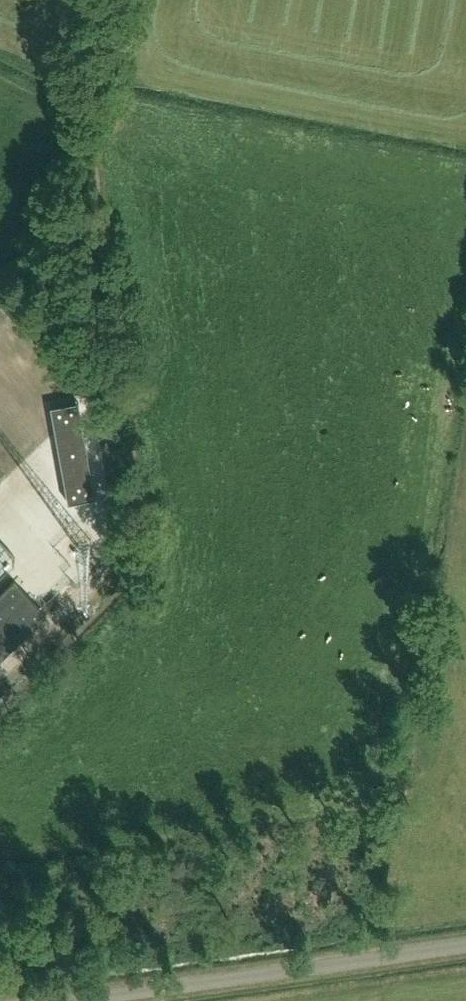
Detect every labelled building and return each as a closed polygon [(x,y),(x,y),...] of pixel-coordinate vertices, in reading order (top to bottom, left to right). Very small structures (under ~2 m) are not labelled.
[(68,503),(96,498),(78,401),(51,406),(68,503)] [(90,558),(97,563),(107,550),(89,537),(73,558),(84,566),(90,558)] [(20,558),(0,538),(0,579),(20,558)] [(46,615),(13,581),(0,594),(0,660),(46,615)]
